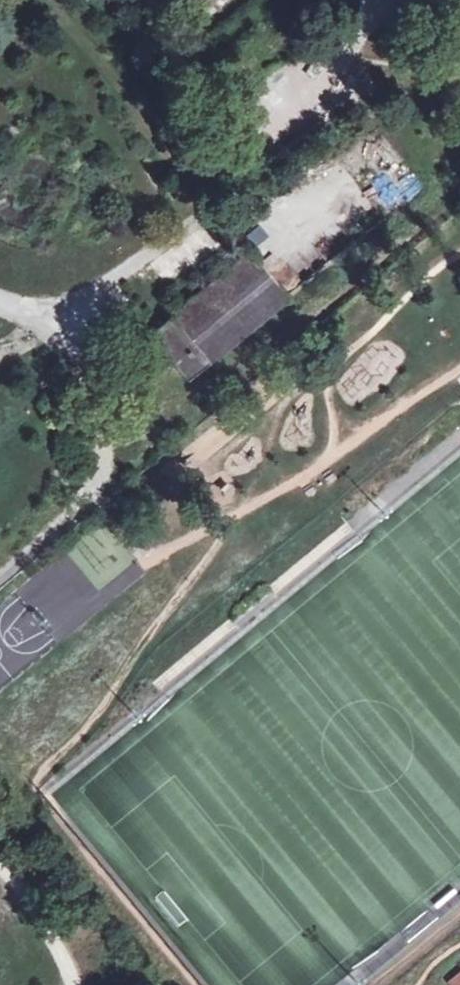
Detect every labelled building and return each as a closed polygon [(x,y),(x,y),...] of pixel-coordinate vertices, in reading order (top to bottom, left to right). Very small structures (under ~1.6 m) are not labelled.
[(240,0),(184,0),(204,27),(240,0)] [(187,379),(287,296),(250,250),(149,334),(187,379)] [(33,593),(8,609),(33,648),(69,624),(59,608),(48,615),(33,593)] [(35,654),(4,609),(0,611),(0,678),(35,654)]
